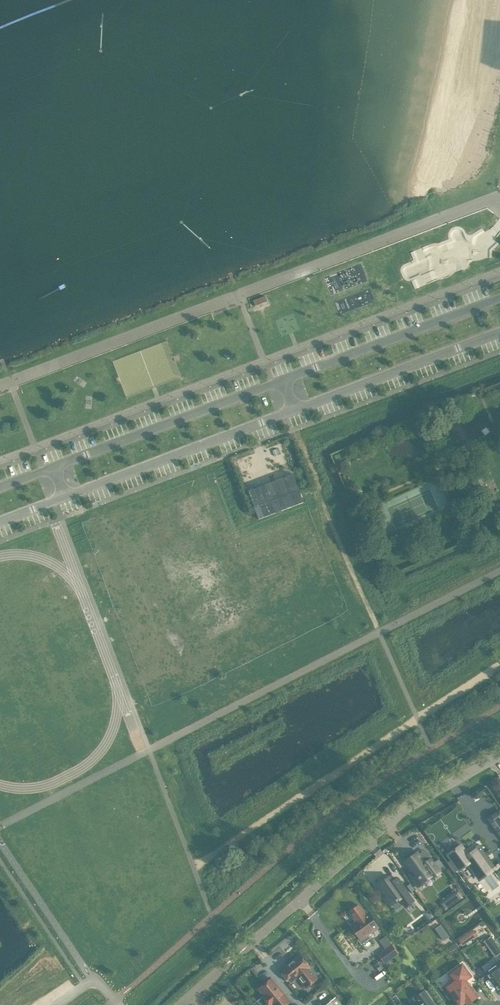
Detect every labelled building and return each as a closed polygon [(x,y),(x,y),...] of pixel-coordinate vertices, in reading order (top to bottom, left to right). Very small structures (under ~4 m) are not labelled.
[(412,278),(414,286),(438,279),(435,271),(412,278)] [(265,296),(253,301),(255,306),(267,301),(265,296)] [(260,460),(215,477),(232,522),(234,521),(243,518),(260,512),(251,489),(257,487),(266,484),(268,483),(260,460)] [(481,478),(473,482),(480,498),(489,494),(481,478)] [(488,819),(497,831),(499,829),(499,813),(499,811),(488,819)] [(451,860),(447,863),(454,872),(458,869),(458,870),(459,869),(467,863),(478,878),(491,868),(491,869),(495,866),(479,844),(475,846),(476,848),(468,854),(464,850),(461,845),(447,854),(451,860)] [(418,852),(405,861),(410,869),(409,870),(407,872),(412,879),(417,876),(419,879),(420,878),(422,881),(432,874),(434,876),(440,872),(431,859),(425,863),(418,852)] [(389,877),(377,886),(390,904),(399,898),(405,906),(413,901),(397,878),(392,882),(389,877)] [(443,908),(431,888),(415,898),(427,918),(443,908)] [(378,927),(368,913),(365,914),(358,905),(356,906),(354,906),(351,908),(351,910),(349,912),(356,921),(350,925),(353,930),(353,932),(355,935),(357,936),(359,938),(357,940),(361,945),(370,938),(368,935),(378,927)] [(480,916),(473,920),(481,935),(487,932),(480,916)] [(441,938),(458,935),(454,920),(438,923),(441,938)] [(484,940),(495,956),(499,953),(499,946),(492,934),(484,940)] [(384,962),(397,953),(391,945),(378,954),(384,962)] [(317,979),(308,968),(309,967),(299,955),(280,970),(290,983),(297,977),(306,988),(317,979)] [(491,966),(492,967),(485,972),(499,993),(499,992),(499,959),(491,966)] [(465,980),(470,976),(462,964),(449,974),(454,980),(442,988),(450,998),(452,997),(458,1004),(462,1004),(464,1003),(465,1004),(477,996),(465,980)] [(271,979),(258,989),(272,1004),(286,1004),(290,1001),(271,979)] [(433,1003),(424,990),(414,998),(419,1004),(431,1004),(433,1003)]
